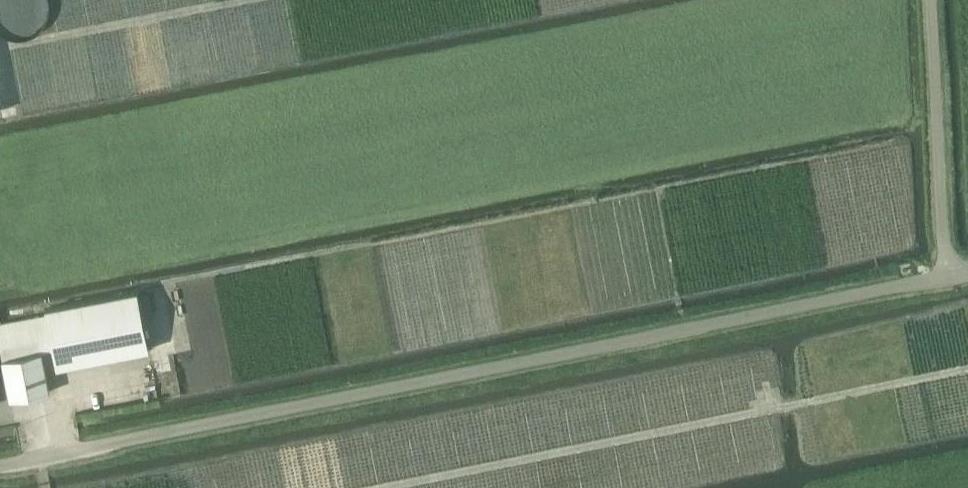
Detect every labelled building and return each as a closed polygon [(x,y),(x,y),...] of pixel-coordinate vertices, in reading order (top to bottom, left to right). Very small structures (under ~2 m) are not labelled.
[(44,0),(0,0),(0,25),(42,28),(44,0)] [(138,290),(46,308),(57,367),(149,349),(138,290)] [(10,399),(49,391),(41,352),(2,360),(10,399)]
